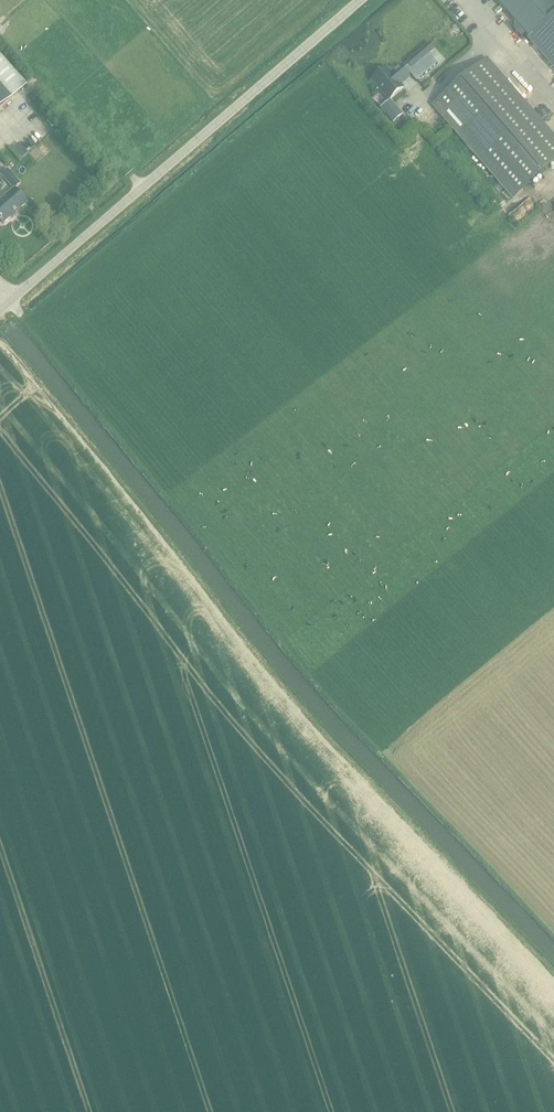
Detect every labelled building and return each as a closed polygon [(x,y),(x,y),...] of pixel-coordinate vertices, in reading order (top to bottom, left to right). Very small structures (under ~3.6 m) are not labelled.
[(553,16),(553,0),(496,0),(529,38),(553,16)] [(553,67),(553,16),(529,38),(553,67)] [(409,65),(403,70),(408,75),(410,74),(416,82),(437,63),(429,54),(434,49),(429,44),(407,63),(409,65)] [(18,93),(29,83),(21,75),(0,53),(0,109),(18,93)] [(553,162),(553,138),(486,60),(432,104),(512,196),(553,162)] [(394,71),(395,72),(392,75),(386,68),(372,80),(389,100),(403,88),(400,85),(409,77),(408,75),(403,70),(400,66),(394,71)] [(395,107),(386,115),(392,122),(401,114),(396,108),(395,107)] [(4,224),(11,217),(12,218),(17,214),(16,213),(27,203),(15,189),(21,184),(8,170),(2,175),(14,189),(0,202),(0,220),(4,224)]
